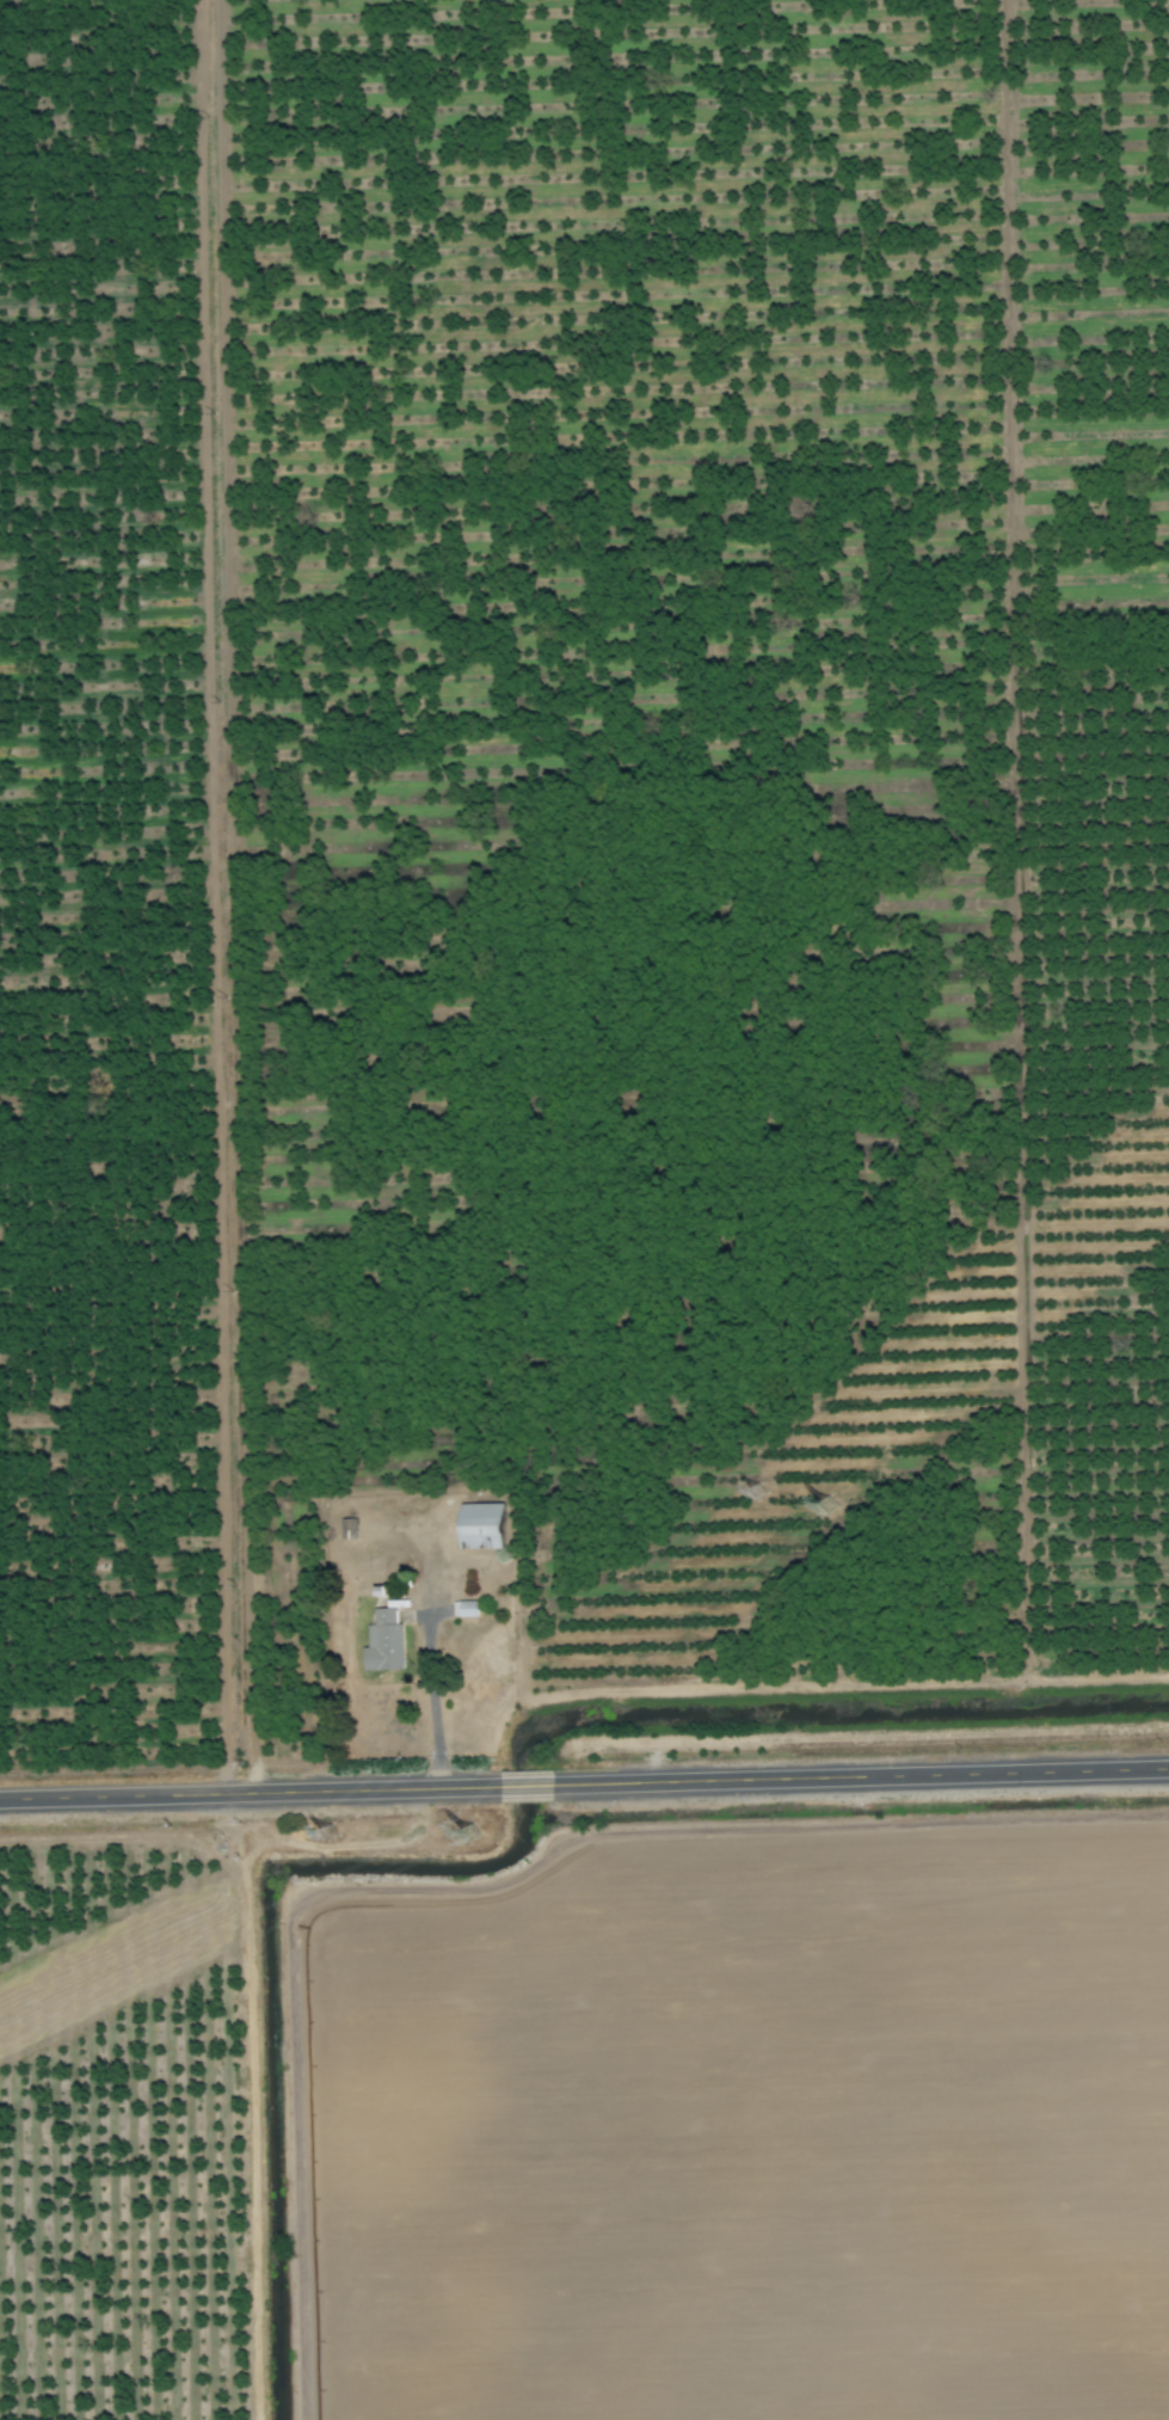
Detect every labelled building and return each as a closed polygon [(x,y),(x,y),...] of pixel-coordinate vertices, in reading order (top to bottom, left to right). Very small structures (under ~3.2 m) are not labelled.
[(463,1503),(464,1547),(502,1547),(501,1502),(463,1503)] [(405,1622),(399,1622),(398,1606),(377,1607),(377,1623),(370,1624),(371,1648),(365,1648),(366,1669),(406,1667),(405,1622)]
